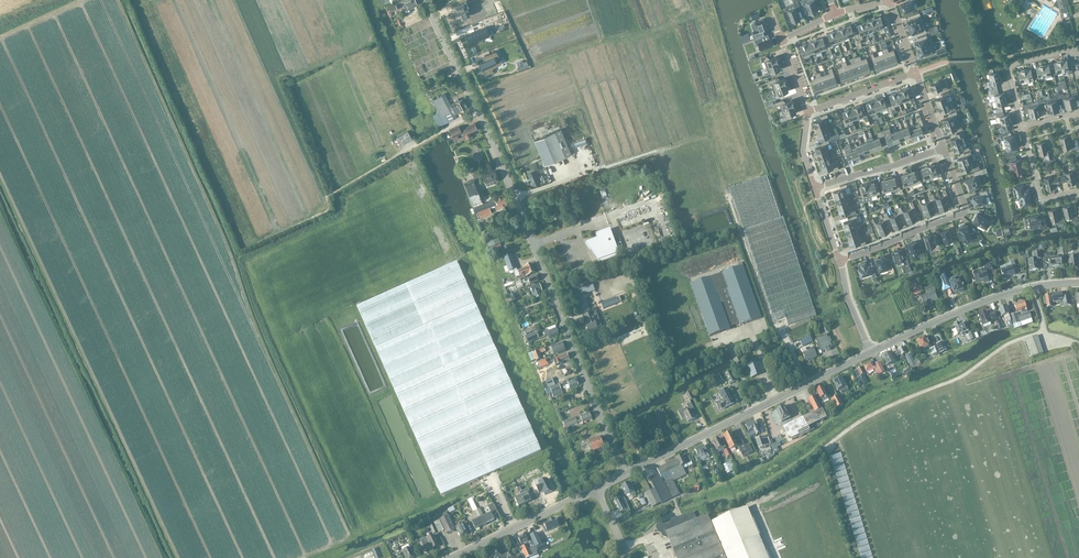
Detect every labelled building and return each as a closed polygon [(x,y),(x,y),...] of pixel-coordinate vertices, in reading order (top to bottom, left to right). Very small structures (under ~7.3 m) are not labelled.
[(417,4),(415,0),(410,0),(406,2),(407,4),(404,5),(406,9),(409,8),(417,4)] [(803,7),(806,6),(809,14),(818,11),(814,0),(813,0),(806,3),(805,0),(801,0),(800,0),(803,7)] [(901,4),(904,12),(915,8),(913,3),(916,2),(915,0),(908,0),(909,1),(901,4)] [(1058,3),(1059,8),(1062,18),(1069,17),(1065,0),(1056,0),(1055,1),(1058,3)] [(463,2),(454,6),(455,9),(454,10),(456,14),(459,13),(461,18),(469,15),(467,10),(468,9),(466,5),(465,5),(463,2)] [(786,17),(789,15),(792,23),(800,20),(796,8),(788,11),(787,7),(783,8),(786,17)] [(923,22),(919,12),(908,16),(909,17),(910,20),(907,21),(909,27),(923,22)] [(880,16),(875,18),(879,31),(885,29),(886,33),(890,32),(886,23),(883,24),(880,16)] [(869,20),(873,32),(874,32),(873,30),(878,28),(879,31),(875,18),(869,20)] [(768,30),(764,19),(755,22),(758,31),(753,33),(755,38),(766,34),(765,31),(768,30)] [(869,20),(863,22),(868,34),(873,32),(869,20)] [(833,21),(825,23),(827,31),(834,29),(833,21)] [(867,32),(863,22),(858,24),(861,32),(857,33),(859,38),(860,40),(863,39),(862,34),(867,32)] [(923,22),(909,27),(909,28),(909,27),(911,34),(915,33),(916,36),(915,36),(916,36),(926,32),(923,22)] [(851,25),(845,27),(849,36),(854,34),(856,39),(859,38),(857,33),(857,31),(854,32),(851,25)] [(845,26),(839,29),(843,39),(843,38),(849,36),(845,27),(845,26)] [(468,44),(490,36),(490,35),(486,27),(487,27),(486,27),(465,35),(465,36),(468,44)] [(839,29),(834,31),(838,43),(844,41),(843,38),(843,39),(839,29)] [(838,43),(834,31),(828,33),(831,41),(828,42),(830,48),(834,47),(833,45),(838,43)] [(915,47),(916,50),(927,46),(924,40),(927,39),(926,35),(919,38),(920,41),(913,44),(914,48),(915,47)] [(759,45),(761,50),(773,46),(770,38),(763,41),(761,37),(753,39),(756,46),(759,45)] [(822,37),(817,39),(821,51),(826,49),(827,51),(831,50),(828,44),(825,45),(822,37)] [(817,39),(811,41),(815,51),(820,49),(821,51),(817,39)] [(815,51),(811,41),(806,43),(809,53),(815,51)] [(810,55),(806,43),(800,45),(804,58),(810,55)] [(927,46),(916,50),(917,53),(916,53),(918,57),(925,54),(926,58),(933,55),(931,52),(929,53),(927,46)] [(885,48),(891,65),(898,62),(894,50),(889,51),(888,51),(887,47),(885,48)] [(879,55),(883,68),(884,67),(890,65),(891,65),(885,48),(882,49),(883,53),(883,54),(879,55)] [(482,69),(483,69),(485,74),(485,75),(493,72),(491,72),(490,70),(490,69),(495,66),(498,64),(497,64),(499,64),(499,63),(499,62),(498,59),(498,56),(497,56),(496,51),(484,56),(485,56),(486,59),(479,63),(482,69)] [(870,53),(876,70),(883,68),(879,55),(875,57),(874,56),(873,53),(870,53)] [(857,56),(863,73),(864,73),(870,71),(871,70),(866,58),(862,59),(861,59),(860,55),(857,56)] [(764,61),(766,67),(779,63),(778,62),(779,60),(778,59),(777,58),(776,57),(768,59),(767,56),(761,59),(762,62),(764,61)] [(856,76),(863,73),(857,56),(855,57),(856,61),(856,62),(852,63),(856,76)] [(518,67),(519,70),(529,67),(526,60),(522,62),(523,65),(518,67)] [(1060,61),(1063,71),(1064,75),(1073,72),(1070,64),(1067,64),(1066,60),(1060,61)] [(837,68),(842,81),(843,81),(849,79),(849,78),(843,61),(841,62),(842,66),(842,67),(837,68)] [(843,61),(849,78),(856,76),(852,63),(848,64),(847,64),(846,61),(843,61)] [(1052,68),(1054,75),(1058,74),(1057,73),(1063,71),(1060,61),(1054,63),(1056,67),(1052,68)] [(779,63),(766,67),(768,73),(764,75),(765,78),(774,75),(773,72),(780,69),(780,68),(781,68),(780,64),(779,64),(778,63),(779,63)] [(1051,76),(1054,75),(1052,68),(1049,69),(1048,64),(1042,66),(1045,76),(1045,78),(1051,76)] [(1039,77),(1045,76),(1042,66),(1036,67),(1038,72),(1035,72),(1036,79),(1040,78),(1039,77)] [(826,74),(831,87),(838,84),(832,67),(829,68),(831,72),(830,73),(826,74)] [(990,79),(1001,77),(999,71),(993,73),(992,71),(993,71),(992,68),(986,69),(986,72),(989,72),(989,74),(990,79)] [(1024,70),(1027,80),(1027,82),(1033,81),(1033,80),(1036,79),(1035,72),(1031,73),(1030,69),(1024,70)] [(1021,81),(1027,80),(1024,70),(1019,71),(1020,76),(1017,77),(1018,84),(1022,83),(1021,81)] [(817,73),(823,89),(824,89),(830,87),(831,87),(826,74),(822,76),(821,75),(820,72),(817,73)] [(811,80),(816,92),(823,89),(817,73),(815,73),(816,77),(816,78),(811,80)] [(991,91),(998,89),(997,86),(996,86),(996,84),(1002,83),(1001,77),(990,79),(987,80),(988,86),(989,88),(990,91),(991,91)] [(772,83),(774,89),(786,84),(786,83),(787,82),(786,80),(785,80),(784,79),(784,78),(776,81),(775,78),(769,80),(770,84),(772,83)] [(942,92),(947,89),(946,86),(944,87),(942,81),(939,82),(937,81),(935,82),(935,83),(930,85),(931,86),(930,87),(931,89),(932,90),(932,91),(933,91),(940,88),(942,92)] [(776,95),(774,95),(775,99),(782,97),(781,93),(788,91),(788,90),(789,89),(788,85),(787,86),(786,85),(786,84),(774,89),(776,95)] [(907,88),(901,90),(905,103),(910,101),(911,103),(915,101),(913,95),(910,96),(907,88)] [(998,92),(998,89),(991,91),(992,94),(994,93),(994,95),(996,101),(1006,98),(1005,92),(998,94),(998,92)] [(901,90),(895,92),(899,102),(904,100),(905,103),(901,90)] [(938,106),(948,102),(946,96),(950,95),(949,91),(942,94),(943,97),(936,100),(936,101),(935,101),(936,105),(938,105),(938,106)] [(1069,97),(1072,107),(1077,106),(1075,98),(1078,98),(1077,91),(1071,92),(1071,97),(1069,97)] [(895,92),(890,94),(892,102),(889,103),(893,112),(896,111),(894,107),(899,105),(898,102),(899,102),(895,92)] [(1051,102),(1054,112),(1059,110),(1057,103),(1061,102),(1059,94),(1058,92),(1055,93),(1056,97),(1050,98),(1051,102)] [(1072,107),(1069,97),(1068,94),(1063,95),(1063,93),(1059,94),(1061,102),(1064,101),(1066,109),(1072,107)] [(445,94),(432,100),(438,112),(436,113),(442,125),(457,117),(455,113),(458,113),(460,112),(460,111),(466,107),(466,106),(466,105),(466,104),(466,103),(465,103),(464,103),(462,99),(459,101),(459,100),(458,99),(456,100),(455,100),(454,101),(455,102),(451,105),(445,94)] [(883,96),(878,98),(882,111),(887,109),(889,114),(893,112),(889,103),(886,104),(883,96)] [(877,99),(872,101),(876,113),(877,113),(876,110),(881,108),(882,111),(878,98),(877,99)] [(996,112),(1003,110),(1002,107),(1001,107),(1001,106),(1008,104),(1006,98),(996,101),(997,107),(997,108),(995,109),(996,112)] [(1040,107),(1043,106),(1041,99),(1041,98),(1037,99),(1038,101),(1032,103),(1035,116),(1037,116),(1037,117),(1042,116),(1040,107)] [(1048,113),(1054,112),(1051,102),(1050,98),(1045,100),(1045,98),(1041,99),(1043,106),(1046,106),(1048,113)] [(780,105),(782,111),(794,106),(794,105),(795,104),(794,102),(793,102),(792,100),(784,103),(783,100),(774,103),(775,107),(780,105)] [(876,113),(872,101),(867,103),(871,115),(876,113)] [(950,101),(948,102),(938,106),(938,107),(937,108),(938,110),(939,110),(940,112),(940,111),(940,112),(948,109),(949,112),(956,110),(954,106),(952,107),(950,101)] [(1035,116),(1032,103),(1024,105),(1024,108),(1028,108),(1030,117),(1035,116)] [(860,105),(854,107),(859,119),(863,118),(864,120),(868,118),(866,112),(863,113),(860,105)] [(794,106),(782,111),(784,116),(779,118),(781,122),(790,118),(789,115),(796,112),(796,111),(797,111),(796,107),(795,107),(794,106)] [(854,107),(848,109),(852,119),(857,117),(858,120),(859,119),(854,107)] [(848,109),(843,111),(845,119),(842,120),(845,127),(849,125),(848,123),(853,122),(852,119),(848,109)] [(1003,110),(996,112),(995,112),(996,115),(999,115),(1001,122),(1011,120),(1010,114),(1003,115),(1003,114),(1004,114),(1003,110)] [(945,126),(957,121),(955,115),(957,115),(956,111),(950,113),(951,117),(943,119),(943,120),(942,121),(944,125),(945,124),(945,125),(945,126)] [(827,114),(820,116),(822,119),(814,122),(816,128),(828,123),(826,119),(829,118),(827,114)] [(919,124),(914,126),(918,137),(924,135),(921,127),(924,126),(922,120),(918,121),(919,124)] [(1013,126),(1011,120),(1001,122),(1002,128),(1003,130),(1001,130),(1001,134),(1008,132),(1007,129),(1006,127),(1013,126)] [(960,127),(957,121),(945,126),(945,127),(945,128),(945,130),(947,130),(947,131),(947,132),(955,129),(956,132),(963,130),(962,126),(960,127)] [(474,123),(466,127),(466,128),(462,130),(466,138),(473,135),(473,134),(472,132),(477,129),(474,123)] [(829,124),(828,123),(816,128),(818,133),(828,130),(826,125),(829,124)] [(459,126),(449,131),(453,137),(462,133),(459,126)] [(918,137),(914,126),(908,128),(908,127),(912,139),(918,137)] [(902,129),(906,138),(911,136),(912,139),(908,127),(902,129)] [(561,129),(555,131),(535,140),(545,165),(572,154),(561,129)] [(828,130),(818,133),(820,139),(832,135),(830,129),(828,130)] [(906,138),(902,129),(897,131),(900,140),(906,138)] [(884,130),(880,131),(883,138),(883,137),(886,138),(889,144),(894,142),(890,131),(885,133),(884,130)] [(894,142),(900,140),(897,131),(891,133),(890,130),(890,131),(894,142)] [(873,140),(877,149),(882,146),(880,140),(882,138),(883,138),(880,131),(877,132),(879,138),(873,140)] [(952,146),(965,141),(963,135),(965,135),(963,131),(957,133),(958,137),(950,139),(951,140),(949,141),(951,145),(952,144),(952,145),(952,146)] [(405,133),(397,136),(399,143),(396,144),(397,147),(399,146),(401,152),(411,149),(405,133)] [(1005,144),(1017,141),(1016,139),(1017,139),(1017,138),(1017,136),(1016,135),(1015,135),(1008,136),(1007,133),(1000,135),(1002,140),(1004,140),(1005,144)] [(1060,138),(1063,150),(1071,148),(1071,149),(1075,148),(1075,150),(1078,149),(1078,148),(1077,140),(1070,142),(1068,136),(1060,138)] [(582,146),(583,144),(582,142),(582,141),(581,140),(579,139),(578,139),(576,139),(574,140),(574,141),(573,142),(573,144),(573,146),(574,147),(576,148),(577,149),(579,149),(580,149),(581,148),(582,147),(582,146)] [(817,154),(817,155),(827,151),(830,150),(828,145),(830,144),(828,140),(822,142),(823,145),(815,148),(817,154)] [(871,151),(877,149),(873,140),(868,142),(871,151)] [(965,141),(952,146),(953,147),(952,148),(953,150),(954,150),(954,151),(955,151),(962,149),(963,152),(970,150),(969,146),(964,148),(962,142),(965,141)] [(1017,143),(1017,141),(1005,144),(1006,148),(1004,149),(1005,154),(1012,153),(1011,149),(1018,148),(1018,147),(1019,147),(1019,146),(1019,143),(1018,143),(1017,143)] [(1045,141),(1037,144),(1039,155),(1044,154),(1045,155),(1046,159),(1053,157),(1051,150),(1047,151),(1045,141)] [(868,142),(862,144),(865,153),(871,151),(868,142)] [(860,155),(865,153),(862,144),(857,146),(861,158),(860,155)] [(861,158),(857,146),(858,149),(852,151),(851,148),(855,160),(861,158)] [(855,160),(851,148),(846,150),(845,147),(841,149),(844,155),(847,154),(850,162),(855,160)] [(827,151),(817,155),(819,160),(820,160),(829,157),(827,151)] [(959,165),(972,161),(970,155),(972,154),(970,151),(964,153),(965,156),(957,159),(958,160),(957,161),(958,165),(959,164),(960,165),(959,165)] [(1017,160),(1016,157),(1015,154),(1005,156),(1007,163),(1010,162),(1011,167),(1010,167),(1011,172),(1013,171),(1014,174),(1024,172),(1022,166),(1021,164),(1022,164),(1021,159),(1017,160)] [(831,162),(829,157),(820,160),(822,166),(831,162)] [(822,166),(823,171),(831,168),(832,171),(839,169),(837,165),(835,166),(834,161),(831,162),(822,166)] [(974,167),(972,161),(959,165),(960,166),(959,168),(960,169),(961,170),(961,171),(962,171),(969,169),(971,172),(980,168),(978,165),(974,167)] [(535,163),(527,166),(530,173),(528,173),(533,185),(540,182),(540,181),(544,180),(542,175),(538,177),(536,171),(538,170),(535,163)] [(934,163),(929,165),(934,177),(941,175),(938,164),(935,166),(934,164),(934,163)] [(934,177),(929,165),(922,168),(923,170),(919,171),(923,181),(926,180),(934,177)] [(908,171),(912,185),(922,182),(918,171),(915,172),(914,171),(912,171),(911,170),(908,171)] [(496,171),(482,177),(484,184),(486,183),(487,185),(499,181),(496,173),(496,171)] [(903,188),(912,185),(908,171),(904,173),(904,174),(902,175),(903,177),(899,178),(903,188)] [(1067,180),(1068,185),(1076,183),(1073,171),(1065,173),(1066,174),(1060,176),(1061,182),(1065,181),(1067,180)] [(888,177),(891,191),(901,189),(898,178),(895,179),(895,177),(892,178),(892,176),(888,177)] [(974,176),(965,179),(964,179),(964,180),(965,180),(965,183),(966,185),(968,189),(968,190),(969,190),(978,186),(979,186),(978,185),(978,186),(975,176),(974,176)] [(1052,177),(1044,179),(1047,190),(1055,188),(1054,183),(1056,183),(1056,184),(1060,183),(1058,176),(1052,178),(1052,177)] [(773,322),(786,318),(814,309),(783,217),(780,217),(767,177),(729,189),(743,230),(773,322)] [(882,193),(891,191),(888,177),(884,178),(885,179),(882,180),(882,182),(879,183),(882,193)] [(473,202),(480,200),(477,190),(474,181),(466,184),(469,193),(470,193),(473,202)] [(868,183),(871,196),(881,194),(878,183),(875,184),(874,182),(868,183)] [(871,196),(868,183),(862,185),(862,187),(859,188),(861,198),(871,196)] [(835,198),(847,193),(845,188),(847,187),(846,184),(840,186),(841,189),(833,192),(835,197),(835,198)] [(1014,187),(1016,196),(1017,200),(1019,200),(1021,207),(1027,206),(1027,205),(1031,204),(1029,198),(1030,198),(1028,189),(1024,190),(1023,189),(1024,189),(1023,184),(1014,187)] [(944,196),(940,197),(945,209),(949,208),(948,207),(952,206),(945,189),(943,189),(945,194),(944,196)] [(974,206),(987,203),(985,194),(987,194),(986,190),(980,192),(980,195),(972,197),(974,206)] [(837,203),(847,200),(845,194),(847,194),(847,193),(835,198),(837,203)] [(945,209),(940,197),(936,198),(935,198),(933,193),(931,194),(937,211),(941,210),(941,211),(945,209)] [(930,201),(926,202),(931,214),(935,213),(934,212),(937,211),(931,194),(929,194),(931,199),(930,201)] [(500,197),(472,207),(470,208),(472,214),(474,213),(476,218),(480,217),(491,213),(489,207),(493,206),(494,205),(496,209),(504,206),(504,205),(506,204),(506,203),(507,202),(505,197),(500,198),(500,197)] [(931,214),(926,202),(923,203),(921,203),(919,198),(917,199),(923,216),(927,215),(927,216),(931,214)] [(848,205),(847,200),(837,203),(839,209),(851,205),(851,204),(848,205)] [(911,208),(908,210),(913,221),(917,220),(916,219),(920,218),(912,201),(910,202),(912,207),(911,208)] [(853,210),(851,205),(839,209),(841,215),(849,212),(850,215),(856,213),(855,209),(853,210)] [(1071,205),(1063,207),(1066,218),(1071,217),(1072,220),(1078,219),(1076,212),(1073,213),(1071,205)] [(900,206),(898,207),(906,224),(909,223),(913,221),(908,210),(904,211),(902,211),(900,206)] [(906,224),(898,207),(897,208),(899,212),(898,214),(894,215),(899,227),(903,226),(903,225),(906,224)] [(1048,211),(1051,222),(1057,220),(1058,226),(1064,225),(1062,217),(1059,218),(1056,209),(1048,211)] [(973,221),(986,227),(990,220),(989,220),(990,218),(991,218),(993,214),(986,211),(984,215),(985,215),(983,217),(977,213),(973,221)] [(899,227),(894,215),(890,217),(889,217),(887,212),(885,213),(892,230),(895,228),(895,229),(899,227)] [(892,230),(885,213),(883,214),(885,218),(885,220),(881,221),(886,233),(889,231),(892,230)] [(845,228),(858,224),(856,219),(858,218),(857,215),(850,217),(851,220),(843,223),(845,228)] [(1026,225),(1027,228),(1031,227),(1035,226),(1036,228),(1042,227),(1043,229),(1048,228),(1045,218),(1041,220),(1041,219),(1039,219),(1038,215),(1028,218),(1024,219),(1026,225)] [(886,233),(881,221),(877,223),(876,222),(874,218),(871,219),(878,236),(882,234),(882,235),(886,233)] [(858,224),(845,228),(847,234),(857,231),(855,225),(858,224)] [(970,234),(967,225),(966,225),(965,224),(960,225),(961,227),(959,227),(961,231),(959,231),(960,236),(962,235),(963,240),(970,238),(972,243),(976,241),(974,233),(970,234)] [(596,235),(598,240),(587,244),(586,243),(597,260),(600,263),(620,256),(610,229),(610,230),(610,231),(597,236),(596,235)] [(958,242),(956,236),(952,237),(950,229),(941,232),(941,233),(941,234),(941,236),(943,237),(944,243),(953,241),(954,243),(958,242)] [(849,240),(861,235),(859,236),(857,231),(847,234),(849,240)] [(939,243),(937,235),(933,236),(932,234),(924,237),(927,248),(936,246),(935,244),(939,243)] [(863,241),(861,235),(849,240),(851,245),(859,243),(860,246),(867,244),(865,240),(863,241)] [(923,248),(919,249),(917,242),(908,244),(911,255),(917,253),(918,257),(924,255),(923,248)] [(1054,256),(1056,268),(1058,267),(1058,268),(1061,267),(1061,262),(1064,262),(1063,248),(1057,248),(1058,256),(1054,256)] [(895,251),(892,252),(895,264),(901,262),(903,268),(904,268),(905,272),(911,270),(906,255),(903,256),(901,249),(897,250),(895,251)] [(1029,260),(1030,271),(1038,270),(1037,259),(1041,259),(1040,252),(1033,253),(1034,259),(1029,260)] [(1070,269),(1078,268),(1078,263),(1078,252),(1073,253),(1073,257),(1069,257),(1070,269)] [(1053,268),(1056,268),(1054,256),(1051,257),(1050,254),(1048,254),(1048,253),(1044,254),(1045,263),(1048,262),(1049,269),(1053,268)] [(881,258),(879,258),(878,258),(874,259),(876,265),(877,264),(879,270),(887,267),(888,269),(892,268),(890,261),(886,262),(885,257),(884,257),(884,256),(880,257),(881,258)] [(1011,263),(1000,267),(1001,269),(1000,269),(1003,278),(1015,275),(1013,270),(1017,269),(1014,260),(1010,261),(1011,263)] [(493,344),(475,303),(457,262),(357,306),(375,347),(441,494),(541,450),(493,344)] [(739,267),(712,277),(691,285),(709,336),(730,329),(729,326),(739,323),(740,325),(761,318),(748,282),(743,266),(741,262),(738,263),(739,267)] [(858,271),(859,275),(861,274),(861,275),(871,272),(872,277),(876,276),(874,269),(871,270),(869,265),(866,266),(865,262),(861,263),(862,264),(858,265),(859,268),(859,271),(858,271)] [(509,263),(502,266),(507,280),(515,277),(509,263)] [(524,268),(518,271),(520,277),(526,274),(526,276),(535,272),(531,264),(523,267),(524,268)] [(972,272),(974,278),(973,278),(973,279),(972,280),(973,281),(974,282),(975,282),(975,281),(976,283),(983,281),(984,283),(989,281),(987,275),(993,273),(990,264),(983,266),(984,269),(977,271),(977,270),(972,272)] [(950,288),(944,274),(937,277),(943,291),(950,288)] [(524,281),(525,283),(526,286),(538,281),(536,276),(524,280),(524,281)] [(957,277),(949,281),(954,292),(956,292),(957,293),(965,289),(959,277),(958,278),(957,277)] [(525,283),(524,281),(521,281),(521,280),(515,282),(516,285),(515,286),(516,288),(517,289),(518,289),(523,287),(522,284),(525,283)] [(924,306),(938,300),(934,293),(935,292),(932,286),(924,289),(926,293),(922,295),(917,283),(909,287),(914,299),(920,296),(921,298),(924,306)] [(535,284),(523,289),(525,293),(532,290),(533,295),(534,294),(536,299),(541,297),(540,292),(542,291),(539,284),(535,286),(535,284)] [(585,287),(588,294),(596,290),(593,284),(585,287)] [(1061,292),(1051,294),(1053,303),(1059,302),(1060,307),(1063,307),(1070,305),(1069,296),(1062,297),(1061,292)] [(1050,294),(1045,295),(1041,296),(1043,304),(1046,303),(1047,307),(1052,306),(1050,294)] [(616,297),(601,303),(603,309),(619,303),(616,297)] [(1023,312),(1027,311),(1026,309),(1024,301),(1014,304),(1016,312),(1022,310),(1023,312)] [(1008,326),(1012,324),(1009,314),(1006,307),(999,309),(1001,317),(1004,316),(1006,322),(1007,322),(1008,326)] [(816,316),(814,309),(786,318),(788,326),(816,316)] [(994,313),(990,314),(990,315),(988,315),(987,312),(979,314),(980,318),(981,322),(982,326),(991,323),(990,321),(997,319),(994,313)] [(1033,323),(1031,318),(1029,312),(1018,316),(1017,313),(1010,316),(1014,330),(1022,327),(1033,323)] [(585,316),(587,323),(585,324),(588,331),(589,331),(589,332),(590,333),(591,334),(598,331),(598,330),(597,328),(602,326),(599,319),(594,320),(592,313),(591,313),(585,316)] [(954,325),(958,335),(961,334),(962,336),(967,335),(965,332),(968,331),(965,322),(959,325),(959,323),(958,323),(957,323),(955,323),(954,325)] [(551,338),(559,335),(556,328),(548,332),(548,330),(544,332),(545,336),(549,335),(551,338)] [(537,332),(525,337),(528,343),(539,338),(537,332)] [(826,334),(815,340),(817,344),(816,344),(818,348),(819,348),(822,352),(825,350),(826,352),(829,350),(829,349),(832,347),(830,342),(832,342),(830,337),(828,338),(826,334)] [(803,346),(812,341),(810,336),(800,341),(803,346)] [(1037,336),(1027,340),(1023,341),(1029,358),(1033,356),(1043,353),(1037,336)] [(921,351),(930,347),(925,337),(917,341),(921,351)] [(943,341),(936,344),(940,354),(947,350),(943,341)] [(554,354),(565,350),(563,344),(552,348),(554,354)] [(901,355),(906,353),(903,347),(898,349),(899,350),(892,354),(892,352),(882,357),(886,366),(896,361),(894,358),(901,354),(901,355)] [(538,351),(533,353),(533,351),(527,353),(530,362),(536,360),(536,361),(541,359),(539,354),(545,351),(544,348),(538,351)] [(813,358),(817,356),(813,348),(803,354),(806,361),(812,358),(813,358)] [(910,353),(905,356),(910,367),(915,364),(910,353)] [(561,362),(569,359),(566,354),(558,357),(559,358),(553,360),(556,366),(561,364),(561,362)] [(548,362),(552,361),(551,357),(539,362),(541,367),(549,364),(548,362)] [(750,378),(764,373),(759,360),(745,365),(750,378)] [(877,375),(885,372),(879,362),(873,364),(872,362),(854,371),(857,378),(861,386),(867,383),(863,375),(867,373),(874,369),(877,375)] [(730,384),(736,381),(731,371),(725,374),(730,384)] [(842,377),(833,381),(837,390),(839,389),(841,393),(844,392),(846,395),(849,393),(842,377)] [(547,384),(545,385),(546,389),(555,385),(552,379),(546,382),(547,384)] [(559,384),(550,388),(554,398),(563,394),(560,387),(562,386),(562,387),(568,385),(570,388),(578,385),(576,379),(569,382),(568,380),(559,384)] [(814,413),(822,409),(819,403),(828,399),(827,396),(823,387),(816,391),(817,391),(814,393),(814,392),(810,394),(812,398),(808,400),(814,413)] [(728,389),(719,393),(723,400),(716,403),(718,408),(720,407),(722,410),(735,403),(728,389)] [(831,400),(834,406),(836,409),(843,405),(838,396),(831,400)] [(695,417),(698,416),(691,403),(686,405),(688,408),(684,410),(683,408),(677,411),(682,420),(686,418),(688,422),(695,418),(695,417)] [(781,422),(790,418),(785,407),(776,411),(781,422)] [(667,423),(659,409),(658,409),(657,409),(657,410),(655,411),(658,417),(650,421),(653,427),(649,429),(652,435),(659,432),(657,428),(662,425),(667,423)] [(803,418),(783,428),(788,437),(788,436),(789,438),(791,437),(792,440),(810,431),(808,427),(821,420),(822,422),(823,421),(823,420),(826,418),(822,409),(814,413),(803,418)] [(583,423),(592,419),(589,413),(577,417),(579,423),(582,421),(583,423)] [(565,428),(577,423),(575,417),(563,422),(565,428)] [(756,435),(760,433),(754,421),(746,425),(749,431),(752,430),(753,432),(754,431),(756,435)] [(731,432),(724,436),(730,450),(737,446),(743,457),(749,454),(743,442),(740,440),(737,444),(731,432)] [(763,439),(762,437),(756,439),(759,448),(769,445),(767,438),(763,439)] [(591,452),(603,447),(599,438),(596,440),(596,438),(586,442),(581,445),(585,455),(590,452),(591,452)] [(718,453),(723,451),(721,447),(723,447),(719,439),(713,441),(717,450),(718,453)] [(778,442),(772,445),(774,453),(778,451),(777,447),(780,445),(778,442)] [(706,459),(709,457),(704,446),(695,450),(696,451),(693,453),(696,459),(697,462),(701,460),(699,457),(704,455),(706,459)] [(659,474),(650,479),(662,504),(680,494),(673,481),(686,474),(682,466),(687,464),(692,461),(689,456),(684,459),(683,455),(676,459),(676,460),(657,469),(659,474)] [(723,465),(728,474),(736,470),(732,461),(723,465)] [(718,480),(724,477),(720,469),(714,472),(718,480)] [(538,480),(533,482),(539,494),(543,492),(545,496),(553,492),(549,485),(550,484),(548,479),(539,483),(538,480)] [(632,496),(636,495),(631,486),(630,486),(629,483),(622,486),(624,489),(623,490),(625,495),(630,492),(632,496)] [(518,507),(525,503),(517,488),(516,485),(513,486),(518,497),(515,499),(518,507)] [(517,488),(525,503),(531,500),(528,494),(530,493),(528,489),(522,492),(520,487),(517,488)] [(620,512),(626,509),(620,498),(615,500),(620,512)] [(473,499),(469,501),(473,511),(477,509),(473,499)] [(481,518),(485,525),(495,520),(492,516),(498,513),(494,504),(488,506),(491,513),(484,517),(480,508),(477,509),(481,518)] [(711,522),(727,557),(769,557),(759,536),(747,507),(711,522)] [(656,527),(658,532),(661,533),(662,533),(663,536),(666,537),(668,537),(673,548),(674,550),(674,552),(677,557),(717,557),(724,555),(716,535),(715,535),(707,514),(697,519),(694,512),(679,518),(677,517),(671,519),(671,521),(665,524),(663,523),(657,525),(656,527)] [(447,533),(455,530),(448,516),(440,520),(447,533)] [(475,530),(485,525),(481,518),(479,519),(472,522),(475,530)] [(545,527),(543,528),(545,532),(547,531),(547,532),(559,526),(556,518),(554,519),(548,522),(544,524),(545,527)] [(461,537),(467,533),(462,522),(458,523),(460,526),(456,528),(461,537)] [(521,545),(530,541),(527,533),(522,535),(523,536),(518,538),(521,545)] [(537,533),(530,536),(536,548),(542,545),(541,542),(537,533)] [(426,538),(421,541),(424,549),(430,546),(432,549),(439,546),(435,536),(427,539),(426,538)] [(414,550),(412,544),(409,545),(410,548),(403,551),(406,557),(414,557),(415,557),(412,551),(414,550)] [(537,553),(534,547),(530,549),(528,544),(521,547),(525,557),(527,557),(537,553)] [(520,548),(516,550),(520,557),(525,557),(520,548)] [(513,557),(510,551),(503,554),(500,549),(490,554),(491,557),(506,557),(513,557)]
